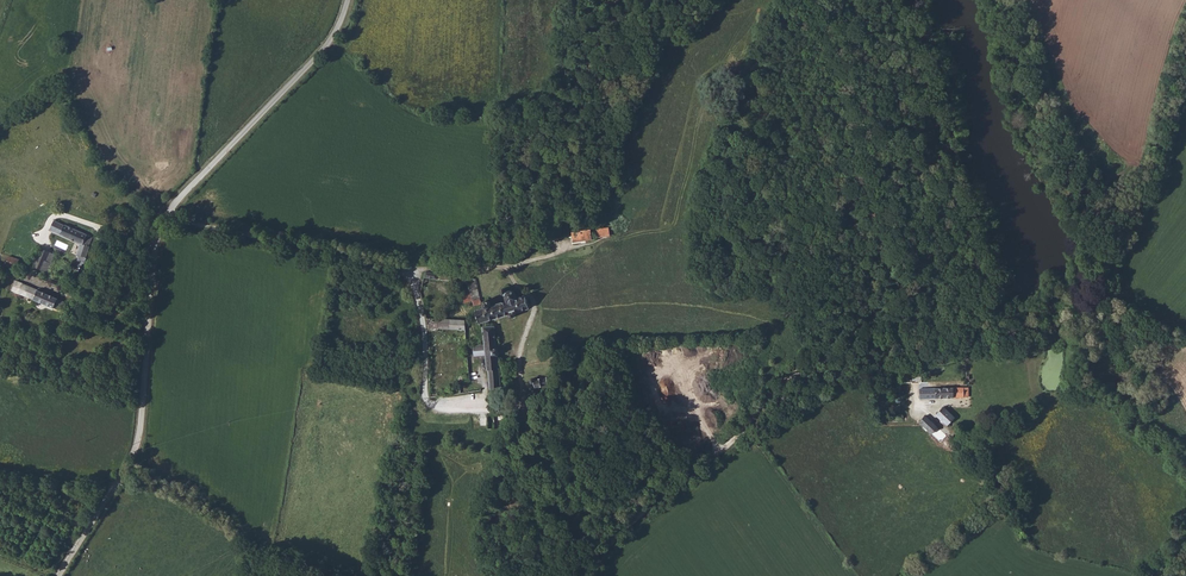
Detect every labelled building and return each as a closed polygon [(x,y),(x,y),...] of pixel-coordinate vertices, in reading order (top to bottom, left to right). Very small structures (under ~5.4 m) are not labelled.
[(60,237),(65,226),(63,225),(62,226),(54,223),(50,233),(60,237)] [(60,237),(82,246),(78,255),(79,255),(86,258),(86,256),(87,253),(87,251),(88,249),(88,248),(88,247),(90,245),(90,244),(90,243),(92,243),(94,237),(65,226),(60,237)] [(609,227),(596,229),(597,237),(610,236),(609,227)] [(591,229),(572,232),(573,240),(592,238),(591,229)] [(50,256),(43,253),(35,273),(48,277),(53,267),(47,265),(50,256)] [(10,255),(8,261),(17,264),(19,259),(10,255)] [(79,255),(77,262),(69,277),(75,279),(79,269),(81,269),(86,258),(79,255)] [(50,256),(47,265),(53,267),(56,258),(50,256)] [(425,274),(457,279),(457,273),(426,269),(425,274)] [(468,280),(475,303),(482,301),(475,276),(468,275),(466,274),(468,280)] [(19,293),(60,307),(62,302),(64,297),(18,282),(17,287),(20,288),(19,293)] [(480,320),(507,313),(508,317),(514,315),(513,311),(529,307),(526,294),(516,297),(514,288),(511,287),(510,288),(508,288),(507,289),(504,288),(503,288),(501,291),(505,293),(507,299),(491,304),(490,302),(488,301),(486,301),(485,302),(484,304),(486,305),(476,308),(480,320)] [(421,292),(429,327),(442,328),(441,326),(438,316),(434,316),(428,290),(421,291),(421,292)] [(465,303),(473,300),(470,292),(462,294),(465,303)] [(441,326),(456,328),(457,318),(438,316),(441,326)] [(456,328),(464,329),(465,318),(457,318),(456,328)] [(488,366),(490,385),(500,384),(497,358),(497,352),(494,324),(482,326),(484,345),(485,353),(486,359),(486,366),(488,366)] [(485,353),(484,345),(473,345),(474,354),(485,353)] [(545,373),(534,376),(532,376),(531,377),(531,378),(531,380),(533,380),(534,380),(534,383),(547,380),(545,373)] [(971,385),(921,386),(921,397),(971,395),(971,385)] [(943,406),(949,411),(952,407),(947,402),(943,406)] [(955,417),(949,411),(943,406),(936,413),(947,424),(955,417)] [(494,424),(493,413),(485,414),(486,425),(494,424)] [(918,421),(931,432),(937,426),(930,419),(925,414),(918,421)]
